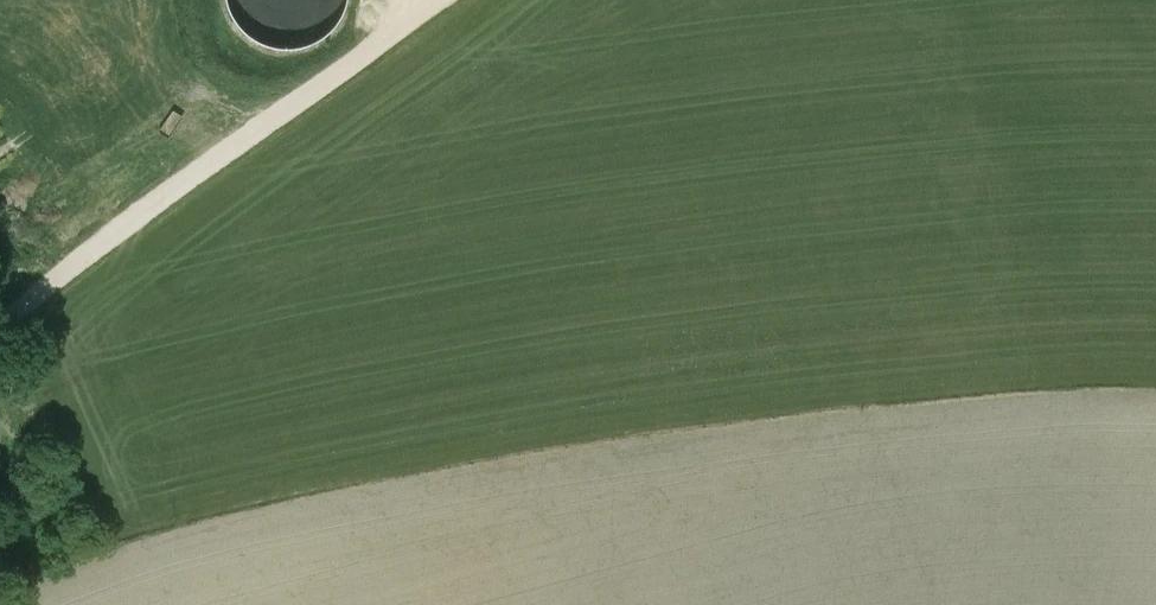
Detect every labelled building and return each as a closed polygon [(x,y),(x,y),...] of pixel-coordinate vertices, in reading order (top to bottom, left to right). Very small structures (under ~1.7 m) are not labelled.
[(247,36),(262,45),(280,50),(298,49),(315,43),(330,32),(341,17),(347,0),(226,0),(229,10),(236,24),(247,36)]
